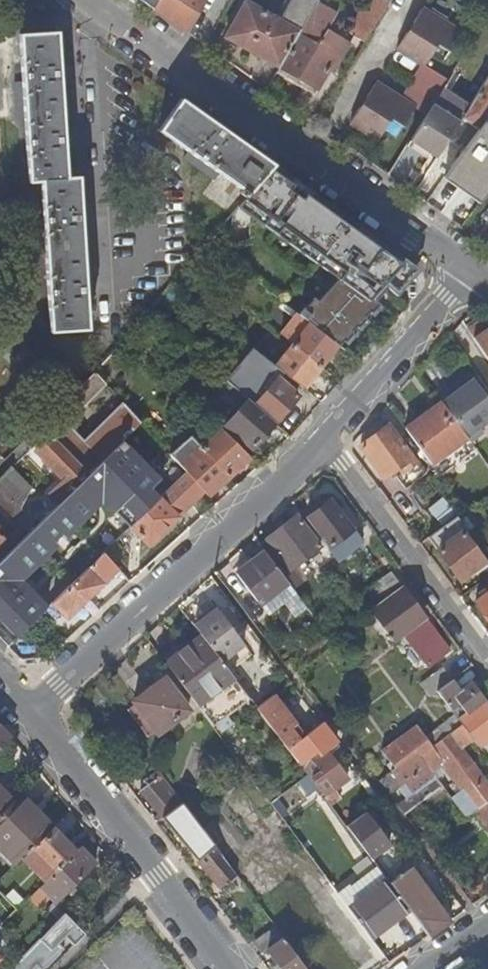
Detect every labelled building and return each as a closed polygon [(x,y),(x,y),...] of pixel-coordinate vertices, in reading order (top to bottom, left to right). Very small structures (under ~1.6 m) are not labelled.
[(153,9),(158,0),(140,0),(153,9)] [(153,9),(187,32),(205,0),(158,0),(153,9)] [(279,68),(318,0),(292,0),(280,21),(245,1),(226,37),(279,68)] [(328,0),(318,0),(279,68),(317,89),(318,90),(327,73),(339,51),(320,40),(334,17),(340,7),(328,0)] [(366,42),(390,0),(369,0),(352,28),(349,33),(353,35),(366,42)] [(452,26),(423,8),(412,27),(413,34),(411,37),(407,34),(398,50),(423,66),(402,99),(377,83),(365,101),(366,107),(364,110),(360,108),(350,123),(379,140),(393,119),(405,127),(416,109),(427,115),(433,105),(448,80),(438,74),(451,55),(438,47),(452,26)] [(352,28),(334,17),(320,40),(339,51),(327,73),(332,72),(353,35),(349,33),(352,28)] [(67,177),(59,33),(22,35),(24,84),(16,85),(18,116),(26,116),(30,183),(42,182),(44,221),(36,221),(37,254),(46,253),(50,331),(88,328),(80,177),(67,177)] [(317,89),(279,68),(276,73),(314,95),(317,89)] [(468,107),(482,116),(472,126),(478,130),(483,122),(487,115),(487,77),(468,107)] [(276,166),(183,101),(161,131),(192,153),(188,159),(217,179),(205,194),(234,215),(276,166)] [(460,121),(433,105),(427,115),(410,141),(436,157),(460,121)] [(482,116),(468,107),(461,119),(472,126),(482,116)] [(483,122),(478,130),(445,179),(480,204),(487,193),(487,125),(483,122)] [(342,300),(318,330),(339,346),(345,351),(369,321),(367,319),(402,276),(371,252),(351,276),(331,259),(340,248),(268,192),(244,222),(326,286),(342,300)] [(342,300),(326,286),(302,317),(311,324),(318,330),(342,300)] [(293,345),(311,324),(302,317),(283,338),(293,345)] [(321,368),(339,346),(318,330),(311,324),(293,345),(321,368)] [(475,339),(487,358),(487,330),(475,339)] [(304,389),(321,368),(293,345),(276,367),(304,389)] [(74,394),(81,401),(103,379),(97,372),(74,394)] [(444,403),(467,435),(487,421),(487,395),(473,374),(459,384),(462,389),(450,398),(444,403)] [(103,379),(81,401),(85,406),(100,390),(107,383),(103,379)] [(277,379),(255,405),(275,423),(297,397),(277,379)] [(104,394),(111,388),(107,383),(100,390),(104,394)] [(447,393),(450,398),(462,389),(459,384),(447,393)] [(252,449),(275,423),(255,405),(249,400),(225,427),(252,449)] [(433,464),(469,438),(467,435),(444,403),(442,401),(406,427),(433,464)] [(60,421),(50,431),(90,474),(123,441),(141,422),(124,402),(85,440),(66,421),(63,424),(60,421)] [(385,480),(398,470),(403,466),(407,471),(402,475),(398,478),(406,490),(427,475),(390,426),(362,447),(385,480)] [(220,429),(201,446),(229,478),(250,459),(220,429)] [(49,494),(59,504),(90,474),(50,431),(45,436),(47,439),(36,451),(64,480),(49,494)] [(193,438),(172,457),(180,465),(201,446),(193,438)] [(0,561),(0,633),(10,644),(47,608),(21,581),(103,501),(130,528),(159,499),(150,489),(160,479),(123,441),(90,474),(59,504),(37,525),(34,528),(28,534),(0,561)] [(208,496),(229,478),(201,446),(180,465),(186,472),(204,492),(208,496)] [(398,470),(402,475),(407,471),(403,466),(398,470)] [(0,480),(0,488),(20,508),(31,488),(12,468),(0,480)] [(148,546),(204,492),(186,472),(159,499),(130,528),(148,546)] [(28,534),(34,528),(37,525),(20,508),(0,488),(0,505),(28,534)] [(330,501),(307,518),(338,560),(361,542),(330,501)] [(458,517),(429,538),(460,580),(474,571),(485,562),(468,540),(476,534),(487,525),(487,521),(479,509),(470,516),(461,522),(458,517)] [(461,522),(470,516),(466,511),(458,517),(461,522)] [(267,539),(261,545),(265,552),(285,578),(293,589),(294,590),(303,583),(293,568),(320,546),(298,516),(267,539)] [(476,534),(468,540),(485,562),(487,560),(487,550),(476,534)] [(264,610),(293,589),(285,578),(265,552),(237,574),(264,610)] [(67,620),(118,570),(103,553),(52,603),(67,620)] [(485,562),(474,571),(477,575),(487,568),(487,566),(485,562)] [(383,605),(372,613),(373,615),(390,637),(392,639),(394,642),(426,617),(392,572),(371,589),(383,605)] [(487,618),(487,596),(477,604),(487,618)] [(245,644),(215,605),(192,623),(202,635),(221,661),(245,644)] [(214,726),(250,699),(229,671),(228,670),(221,661),(202,635),(167,662),(214,726)] [(245,644),(221,661),(228,670),(251,653),(245,644)] [(444,669),(425,683),(428,687),(447,672),(444,669)] [(453,680),(447,672),(428,687),(425,683),(423,685),(432,696),(439,691),(453,680)] [(462,692),(453,680),(439,691),(447,703),(455,698),(466,713),(486,699),(480,691),(474,683),(462,692)] [(136,704),(156,732),(158,734),(189,711),(167,681),(155,689),(151,684),(150,685),(153,689),(135,702),(136,704)] [(299,728),(274,695),(257,707),(288,749),(300,740),(295,732),(299,728)] [(455,698),(447,703),(457,717),(459,719),(466,713),(455,698)] [(486,699),(466,713),(459,719),(464,725),(474,739),(480,747),(487,740),(487,702),(486,699)] [(148,737),(156,732),(136,704),(129,710),(148,737)] [(391,762),(395,768),(417,751),(422,756),(442,741),(464,725),(459,719),(457,717),(428,739),(418,726),(383,752),(391,762)] [(474,739),(464,725),(442,741),(422,756),(428,765),(433,771),(443,764),(447,770),(463,791),(471,801),(461,809),(468,818),(477,811),(487,803),(487,782),(459,744),(460,743),(463,747),(474,739)] [(12,739),(0,727),(0,751),(12,739)] [(311,755),(300,740),(288,749),(300,764),(311,755)] [(317,751),(311,755),(300,764),(308,775),(317,787),(324,796),(331,805),(342,797),(335,788),(347,779),(326,751),(320,755),(317,751)] [(407,782),(428,765),(422,756),(417,751),(395,768),(391,771),(401,784),(402,785),(407,782)] [(395,768),(391,762),(387,765),(391,771),(395,768)] [(183,801),(160,770),(156,764),(150,768),(154,773),(147,778),(150,783),(143,788),(161,812),(155,816),(158,820),(166,814),(183,801)] [(438,778),(447,770),(443,764),(433,771),(438,778)] [(428,765),(407,782),(416,794),(438,778),(433,771),(428,765)] [(398,787),(401,784),(391,771),(388,774),(398,787)] [(398,787),(388,774),(380,780),(390,793),(398,787)] [(308,794),(317,787),(308,775),(299,781),(308,794)] [(416,794),(408,800),(400,806),(406,815),(444,786),(438,778),(416,794)] [(401,784),(398,787),(408,800),(416,794),(407,782),(402,785),(401,784)] [(0,787),(0,815),(14,801),(0,787)] [(463,791),(453,798),(461,809),(471,801),(463,791)] [(21,794),(14,801),(0,815),(0,847),(17,863),(32,848),(53,827),(21,794)] [(222,887),(239,875),(183,801),(166,814),(222,887)] [(482,817),(487,812),(487,803),(477,811),(482,817)] [(389,845),(364,813),(347,826),(371,858),(389,845)] [(77,850),(53,827),(32,848),(55,871),(77,850)] [(94,862),(79,848),(77,850),(55,871),(39,888),(54,903),(66,891),(71,885),(94,862)] [(390,882),(377,865),(339,893),(373,938),(411,909),(390,882)] [(411,866),(390,882),(411,909),(430,934),(451,920),(411,866)] [(75,889),(71,885),(66,891),(69,894),(75,889)] [(13,891),(6,897),(15,908),(23,901),(13,891)] [(86,928),(67,909),(5,968),(28,968),(36,961),(41,966),(63,944),(58,938),(66,930),(75,939),(86,928)] [(258,938),(266,950),(269,948),(285,937),(276,925),(258,938)] [(303,961),(285,937),(269,948),(281,965),(284,968),(309,968),(303,961)]
